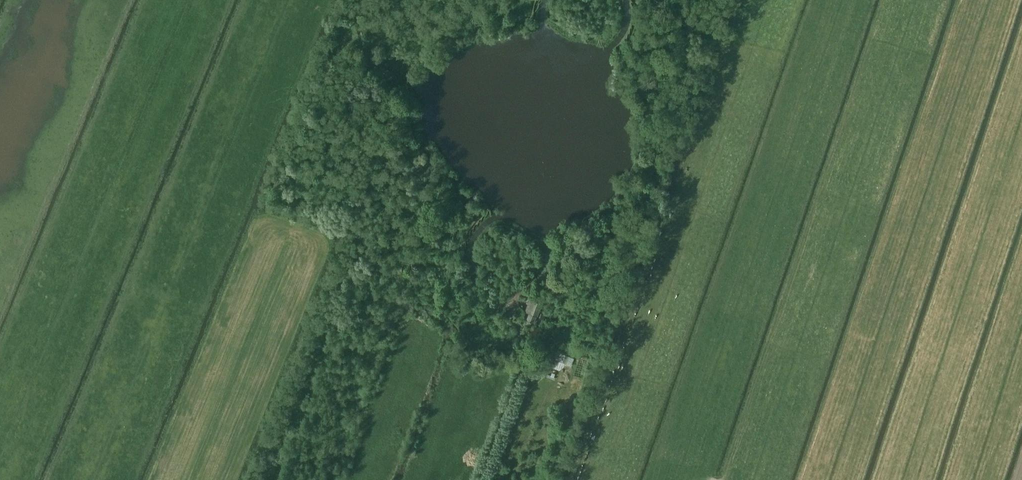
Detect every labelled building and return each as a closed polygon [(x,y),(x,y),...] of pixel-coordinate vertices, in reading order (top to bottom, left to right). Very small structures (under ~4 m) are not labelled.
[(538,316),(546,290),(538,288),(534,300),(529,298),(525,312),(528,313),(526,320),(527,321),(526,324),(533,326),(537,316),(538,316)]
